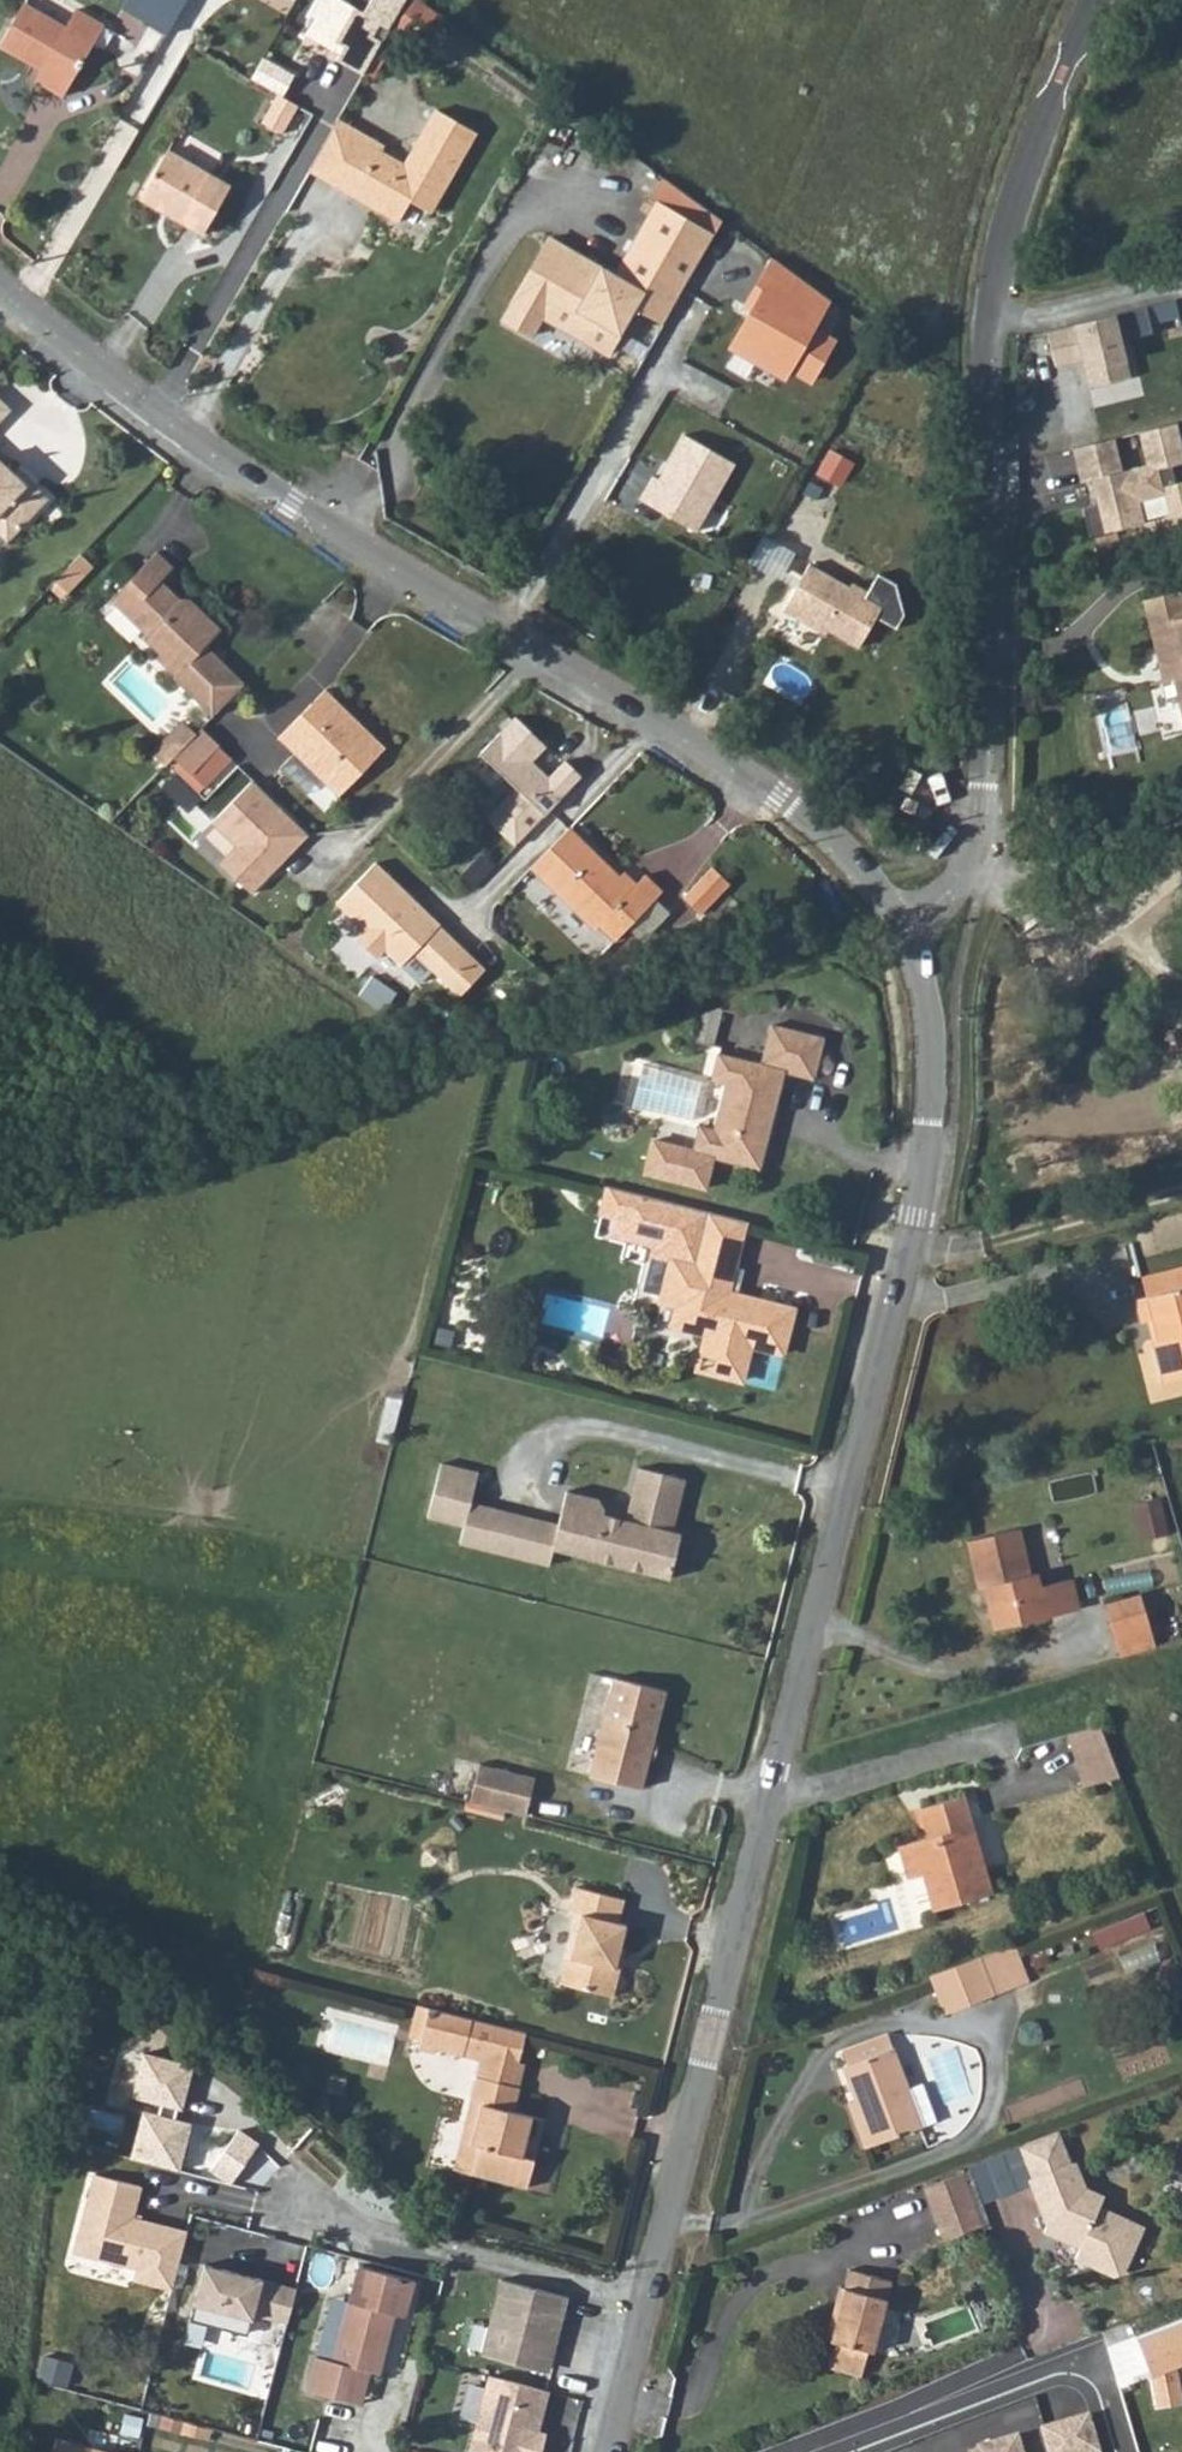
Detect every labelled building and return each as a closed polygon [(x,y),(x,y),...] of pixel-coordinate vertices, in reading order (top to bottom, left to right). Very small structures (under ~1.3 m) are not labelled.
[(134,17),(162,33),(183,0),(145,0),(134,17)] [(307,17),(311,19),(301,36),(322,48),(326,41),(339,49),(332,61),(360,77),(379,44),(369,39),(377,26),(386,31),(404,0),(317,0),(307,17)] [(32,64),(41,70),(36,80),(62,95),(103,25),(75,10),(66,27),(24,3),(0,43),(0,46),(32,64)] [(290,79),(258,61),(246,81),(273,97),(278,99),(290,79)] [(295,109),(278,99),(273,97),(257,125),(279,137),(295,109)] [(338,120),(306,171),(355,194),(359,188),(369,194),(371,204),(398,219),(410,199),(429,211),(475,131),(435,108),(404,163),(380,150),(383,144),(338,120)] [(140,197),(180,221),(201,232),(229,184),(168,151),(140,197)] [(549,237),(503,318),(532,335),(542,316),(607,354),(634,307),(663,323),(722,219),(707,208),(697,226),(656,202),(615,274),(549,237)] [(1113,317),(1042,333),(1050,367),(1080,360),(1086,388),(1127,379),(1113,317)] [(11,405),(0,394),(0,416),(11,405)] [(1067,450),(1075,483),(1089,480),(1096,509),(1081,513),(1086,535),(1136,523),(1132,503),(1160,496),(1165,520),(1181,516),(1181,482),(1171,484),(1167,470),(1181,466),(1171,422),(1131,432),(1139,467),(1118,472),(1110,440),(1067,450)] [(732,462),(681,435),(661,480),(652,477),(639,500),(695,530),(732,462)] [(853,463),(830,450),(818,471),(841,484),(853,463)] [(2,505),(20,522),(49,492),(28,474),(23,478),(12,467),(0,457),(0,508),(2,505)] [(17,462),(12,467),(23,478),(28,474),(17,462)] [(20,522),(2,505),(0,508),(0,532),(5,537),(20,522)] [(215,709),(245,676),(204,637),(220,619),(189,589),(179,588),(175,592),(169,587),(169,579),(159,569),(170,558),(151,540),(105,589),(143,625),(140,628),(156,646),(153,649),(174,669),(172,671),(215,709)] [(91,558),(78,546),(53,574),(65,585),(91,558)] [(877,616),(897,627),(905,615),(896,584),(877,573),(867,591),(853,583),(850,587),(809,564),(783,610),(825,634),(827,629),(858,648),(877,616)] [(1140,599),(1157,665),(1178,660),(1180,672),(1168,676),(1180,717),(1181,716),(1181,600),(1178,589),(1140,599)] [(1178,660),(1157,665),(1160,678),(1168,676),(1180,672),(1178,660)] [(318,675),(272,723),(341,789),(388,741),(318,675)] [(514,713),(481,748),(517,782),(487,814),(516,842),(581,772),(564,756),(549,772),(527,751),(540,738),(514,713)] [(183,715),(165,735),(179,748),(198,727),(183,715)] [(179,748),(174,753),(192,769),(219,740),(202,724),(198,727),(179,748)] [(156,764),(161,767),(174,753),(179,748),(165,735),(153,747),(162,756),(156,764)] [(232,752),(219,740),(192,769),(195,772),(195,771),(205,780),(232,752)] [(928,756),(917,750),(908,766),(920,772),(928,756)] [(255,775),(213,819),(238,842),(223,859),(255,889),(272,870),(270,868),(280,857),(283,859),(311,828),(255,775)] [(635,882),(631,887),(618,874),(569,827),(530,867),(593,928),(598,923),(613,938),(661,889),(644,874),(635,882)] [(376,861),(335,903),(361,931),(354,939),(377,962),(385,955),(401,970),(413,960),(461,999),(487,972),(376,861)] [(471,861),(459,873),(473,886),(484,873),(471,861)] [(713,863),(685,895),(704,911),(732,879),(713,863)] [(623,871),(618,874),(631,887),(635,882),(623,871)] [(365,990),(376,977),(372,973),(361,986),(365,990)] [(365,990),(358,997),(383,1015),(397,993),(376,977),(365,990)] [(697,1036),(717,1038),(719,1011),(700,1009),(697,1036)] [(821,1036),(768,1023),(759,1062),(714,1052),(707,1080),(720,1083),(709,1128),(695,1125),(689,1148),(649,1139),(641,1173),(704,1191),(711,1158),(756,1169),(781,1069),(810,1077),(821,1036)] [(646,1256),(671,1260),(695,1265),(708,1213),(603,1186),(595,1214),(612,1219),(608,1237),(649,1246),(646,1256)] [(745,1222),(708,1213),(695,1265),(671,1260),(662,1303),(678,1309),(673,1329),(708,1338),(703,1357),(720,1361),(716,1377),(743,1384),(751,1349),(782,1357),(794,1313),(728,1296),(721,1294),(724,1281),(731,1283),(745,1222)] [(1141,1277),(1145,1296),(1181,1286),(1181,1268),(1141,1277)] [(728,1296),(731,1283),(724,1281),(721,1294),(728,1296)] [(1145,1296),(1136,1298),(1142,1321),(1149,1319),(1163,1379),(1181,1375),(1181,1286),(1145,1296)] [(473,1473),(438,1465),(426,1515),(461,1524),(467,1501),(473,1473)] [(666,1543),(669,1530),(682,1478),(635,1466),(624,1512),(619,1532),(596,1526),(600,1506),(594,1497),(564,1490),(556,1523),(467,1501),(461,1524),(455,1543),(546,1565),(550,1548),(666,1578),(674,1545),(666,1543)] [(1078,1490),(1098,1484),(1094,1468),(1054,1479),(1058,1496),(1078,1490)] [(1167,1533),(1167,1504),(1143,1504),(1142,1533),(1167,1533)] [(619,1532),(624,1512),(600,1506),(596,1526),(619,1532)] [(984,1584),(995,1627),(1078,1608),(1072,1579),(1042,1585),(1039,1571),(1031,1573),(1020,1528),(968,1541),(978,1586),(984,1584)] [(677,1533),(669,1530),(666,1543),(674,1545),(677,1533)] [(1103,1602),(1107,1619),(1143,1609),(1139,1594),(1103,1602)] [(1107,1619),(1118,1655),(1154,1645),(1143,1609),(1107,1619)] [(647,1740),(652,1741),(664,1690),(614,1676),(589,1776),(640,1789),(647,1756),(643,1754),(647,1740)] [(1079,1785),(1112,1776),(1098,1725),(1065,1734),(1079,1785)] [(657,1743),(652,1741),(647,1740),(643,1754),(647,1756),(654,1757),(657,1743)] [(468,1801),(526,1816),(535,1778),(478,1764),(468,1801)] [(927,1836),(897,1845),(906,1877),(923,1872),(933,1908),(991,1892),(963,1794),(926,1805),(939,1833),(934,1839),(927,1836)] [(939,1833),(926,1805),(919,1807),(927,1836),(934,1839),(939,1833)] [(615,1922),(620,1899),(571,1887),(564,1910),(574,1913),(556,1983),(610,1997),(617,1968),(613,1967),(623,1924),(615,1922)] [(1024,1977),(1013,1942),(978,1955),(992,1990),(1024,1977)] [(992,1990),(978,1955),(929,1974),(944,2014),(993,1994),(992,1990)] [(425,2008),(414,2005),(405,2038),(416,2042),(425,2008)] [(523,2032),(425,2008),(416,2042),(414,2051),(432,2055),(433,2051),(478,2062),(463,2122),(474,2125),(470,2146),(477,2148),(471,2175),(525,2188),(542,2119),(513,2111),(523,2064),(516,2063),(523,2032)] [(886,2033),(843,2050),(848,2064),(844,2065),(856,2097),(873,2143),(936,2118),(922,2082),(907,2087),(886,2033)] [(143,2054),(133,2100),(184,2113),(196,2067),(143,2054)] [(873,2143),(856,2097),(848,2100),(866,2146),(873,2143)] [(142,2114),(130,2161),(181,2174),(193,2125),(142,2114)] [(1060,2129),(1020,2144),(1032,2175),(1029,2177),(1037,2199),(1043,2197),(1050,2215),(1046,2223),(1043,2229),(1080,2246),(1075,2257),(1113,2275),(1124,2271),(1145,2225),(1101,2205),(1095,2190),(1086,2186),(1076,2159),(1072,2160),(1060,2129)] [(260,2146),(240,2131),(211,2168),(231,2184),(260,2146)] [(919,2187),(932,2221),(972,2206),(958,2172),(919,2187)] [(94,2176),(74,2254),(137,2269),(134,2284),(174,2294),(187,2234),(134,2220),(141,2188),(94,2176)] [(1095,2190),(1101,2205),(1106,2194),(1095,2190)] [(1043,2197),(1037,2199),(1046,2223),(1050,2215),(1043,2197)] [(972,2206),(932,2221),(939,2238),(978,2223),(972,2206)] [(402,2315),(412,2279),(385,2272),(357,2266),(330,2360),(314,2356),(304,2390),(341,2399),(350,2367),(368,2371),(376,2374),(393,2313),(402,2315)] [(205,2269),(193,2321),(249,2337),(254,2320),(287,2326),(296,2290),(205,2269)] [(833,2311),(825,2339),(828,2340),(822,2367),(855,2376),(862,2349),(868,2350),(886,2280),(845,2269),(840,2288),(834,2287),(828,2309),(833,2311)] [(568,2299),(501,2282),(481,2357),(553,2376),(568,2299)] [(821,2338),(825,2339),(833,2311),(828,2309),(821,2338)] [(1158,2407),(1181,2401),(1181,2389),(1177,2363),(1181,2361),(1181,2318),(1138,2334),(1153,2370),(1158,2407)] [(350,2367),(341,2399),(360,2404),(368,2371),(350,2367)] [(469,2451),(471,2451),(543,2451),(547,2437),(540,2435),(548,2395),(489,2378),(469,2451)] [(473,2380),(462,2414),(475,2418),(486,2384),(473,2380)] [(1093,2409),(1044,2422),(1052,2451),(1089,2451),(1104,2448),(1093,2409)] [(1019,2429),(977,2441),(972,2451),(1026,2451),(1019,2429)] [(53,2451),(113,2451),(57,2439),(53,2451)]
